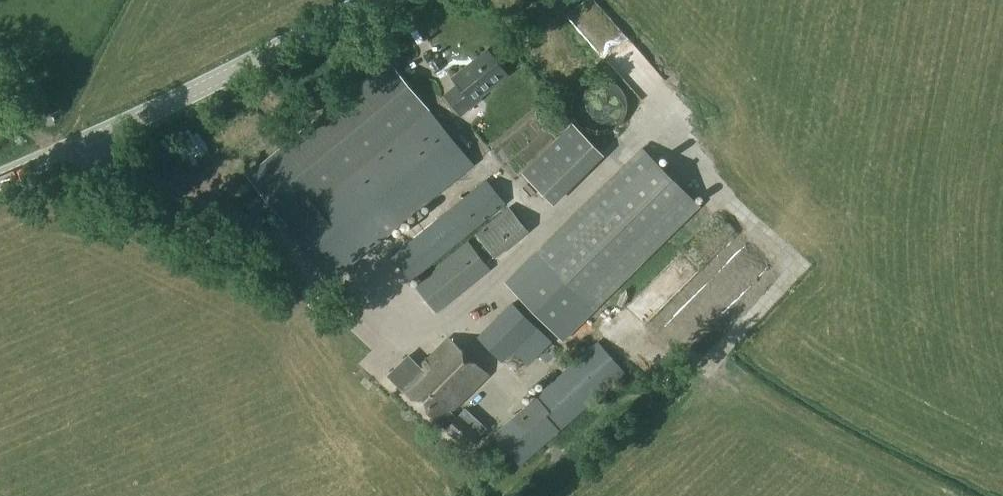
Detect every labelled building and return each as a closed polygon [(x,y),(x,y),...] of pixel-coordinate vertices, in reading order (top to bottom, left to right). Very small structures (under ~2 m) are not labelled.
[(458,87),(445,97),(460,116),(475,104),(473,103),(506,76),(487,52),(453,80),(458,87)] [(387,57),(243,176),(333,281),(473,166),(387,57)] [(580,105),(579,110),(580,115),(581,120),(584,124),(587,127),(593,131),(598,133),(602,133),(607,133),(612,131),(616,129),(620,126),(623,120),(625,115),(625,110),(624,103),(622,99),(620,95),(616,91),(612,89),(607,88),(602,87),(598,88),(593,89),(589,91),(585,95),(581,101),(580,105)] [(568,123),(517,174),(547,205),(599,153),(568,123)] [(489,144),(514,170),(521,163),(497,137),(489,144)] [(562,341),(699,207),(641,148),(505,283),(562,341)] [(486,182),(392,259),(411,282),(505,205),(486,182)] [(509,210),(476,236),(495,260),(528,233),(509,210)] [(738,281),(764,253),(747,237),(721,265),(738,281)] [(455,296),(488,271),(466,244),(430,273),(431,274),(415,287),(436,312),(455,296)] [(646,279),(658,292),(695,258),(682,245),(646,279)] [(552,343),(511,303),(477,338),(502,363),(513,352),(527,368),(552,343)] [(453,414),(489,377),(450,339),(400,390),(438,426),(439,425),(445,431),(466,452),(487,431),(467,411),(459,420),(453,414)] [(517,416),(494,438),(522,466),(626,374),(597,343),(531,402),(517,416)]
